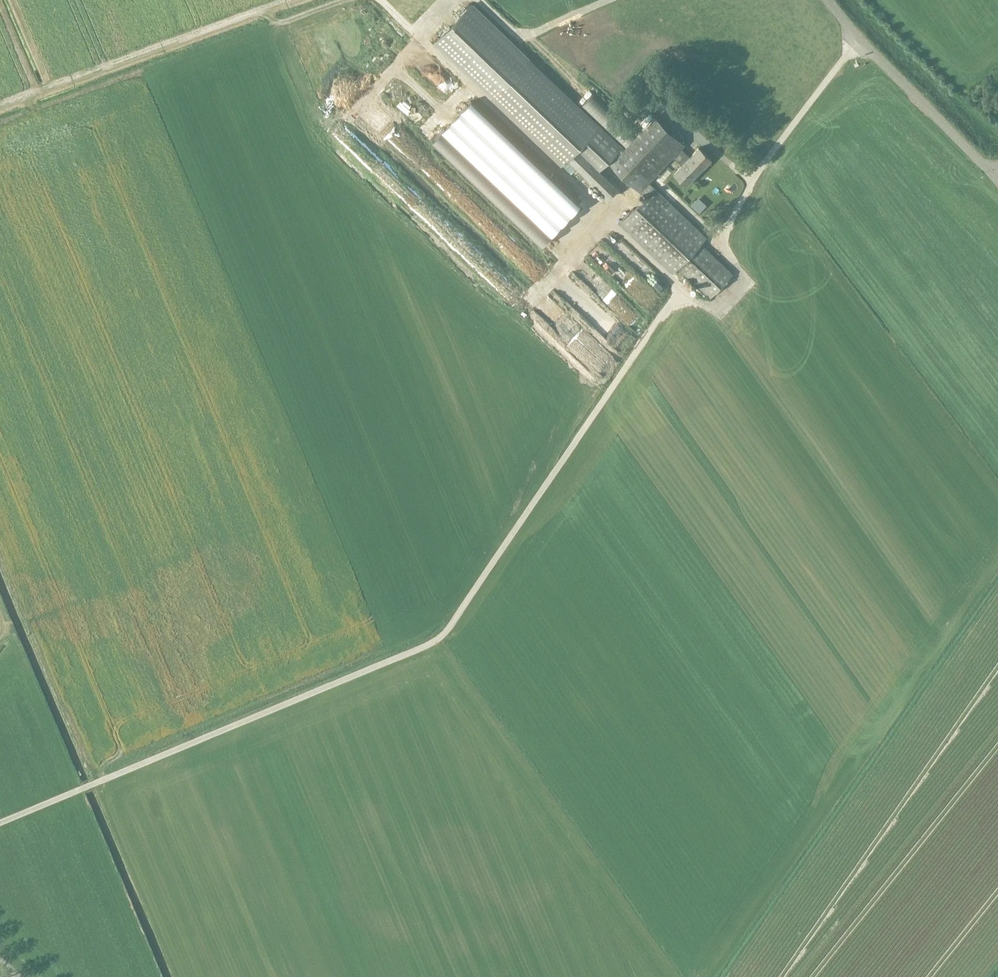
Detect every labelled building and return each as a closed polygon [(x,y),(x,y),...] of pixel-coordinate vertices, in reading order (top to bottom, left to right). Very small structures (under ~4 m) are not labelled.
[(645,128),(623,151),(469,5),(433,43),(557,160),(565,169),(570,173),(576,167),(607,198),(617,188),(599,170),(611,157),(614,160),(610,164),(644,197),(620,223),(672,273),(678,267),(710,298),(732,275),(700,244),(706,238),(649,183),(673,157),(682,165),(674,174),(686,186),(711,160),(698,148),(690,157),(681,148),(685,145),(655,117),(646,109),(636,120),(645,128)] [(432,141),(541,245),(579,204),(471,101),(432,141)] [(617,251),(657,289),(662,284),(622,246),(617,251)] [(575,269),(620,316),(629,308),(584,261),(575,269)] [(644,305),(652,296),(639,284),(631,293),(644,305)]
